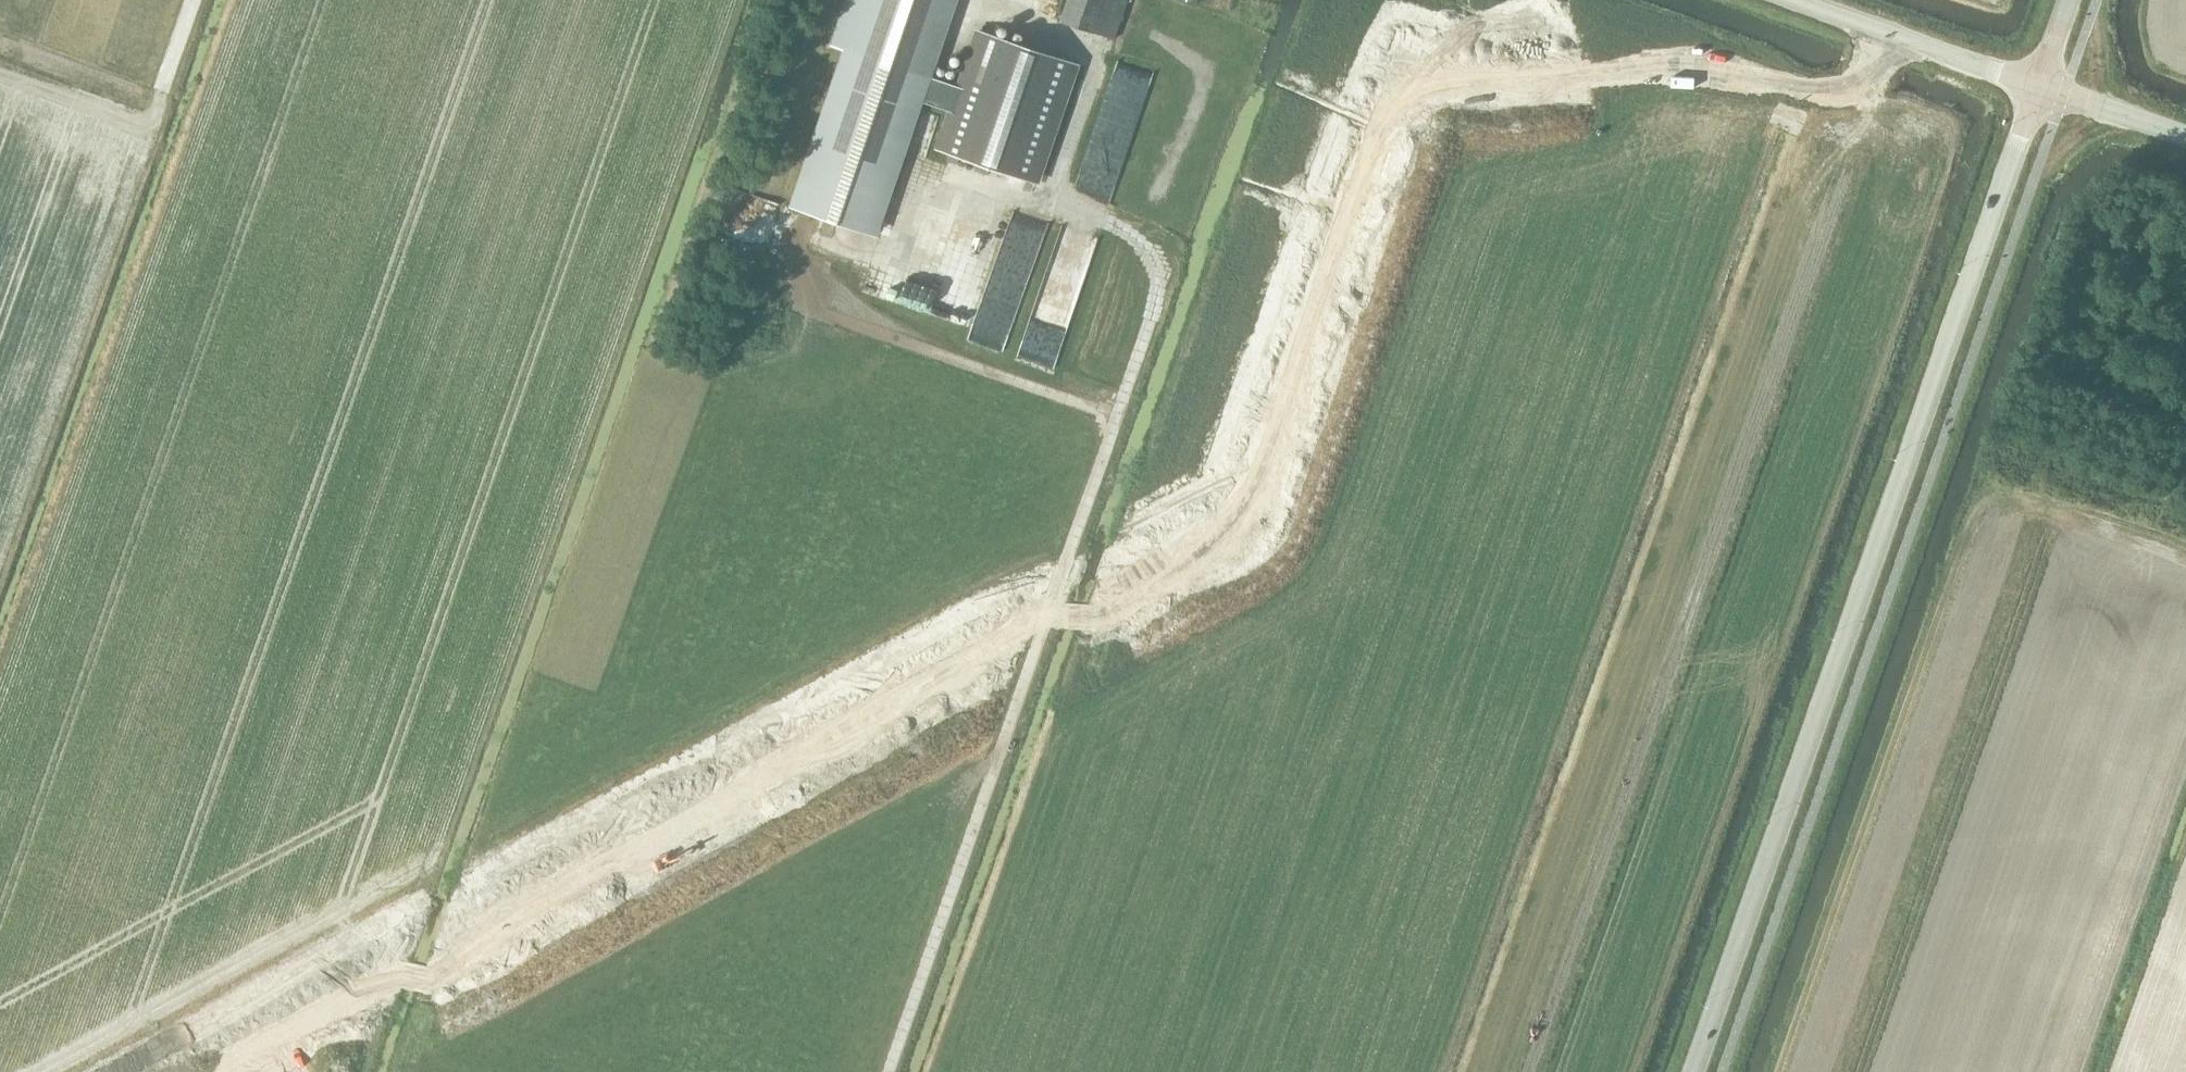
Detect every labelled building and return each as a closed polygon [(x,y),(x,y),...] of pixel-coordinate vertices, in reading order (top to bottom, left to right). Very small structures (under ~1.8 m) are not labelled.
[(872,235),(918,100),(952,112),(960,88),(926,76),(952,0),(849,0),(832,48),(846,52),(793,208),(872,235)] [(1060,16),(1066,0),(1045,0),(1042,9),(1060,16)] [(1114,39),(1127,0),(1068,0),(1061,21),(1114,39)] [(939,150),(1034,182),(1075,64),(979,31),(960,88),(952,112),(939,150)]
